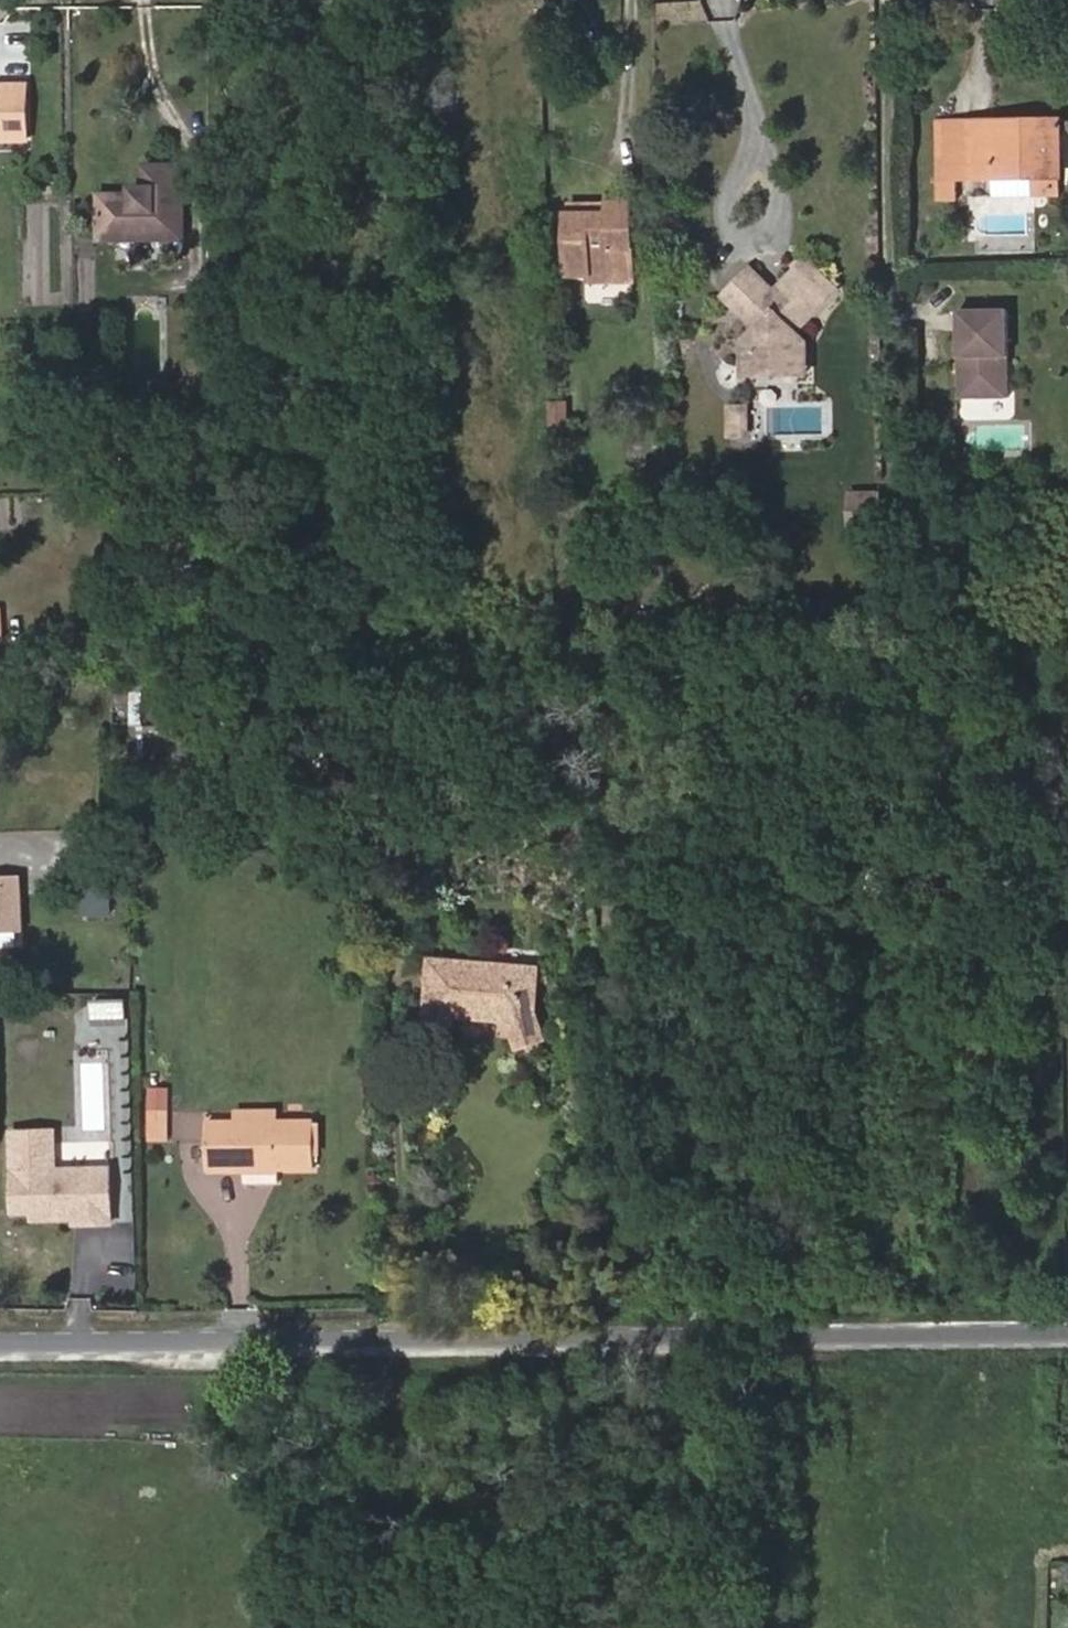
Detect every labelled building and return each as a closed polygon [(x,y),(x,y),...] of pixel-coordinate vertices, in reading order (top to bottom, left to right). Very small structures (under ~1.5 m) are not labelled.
[(28,142),(27,88),(0,89),(0,143),(28,142)] [(946,180),(975,180),(976,134),(976,127),(929,127),(930,181),(946,180)] [(1038,134),(976,134),(975,180),(991,180),(1032,181),(1060,181),(1061,127),(1039,127),(1038,134)] [(149,195),(138,195),(105,196),(105,239),(187,237),(187,164),(148,164),(148,185),(149,195)] [(946,180),(930,181),(930,203),(947,203),(946,180)] [(1032,181),(991,180),(991,199),(1031,199),(1032,181)] [(138,185),(138,195),(149,195),(148,185),(138,185)] [(565,204),(565,216),(608,216),(608,211),(608,204),(565,204)] [(608,216),(565,216),(565,276),(587,276),(588,269),(610,270),(610,276),(632,276),(632,211),(608,211),(608,216)] [(752,264),(725,292),(760,324),(746,339),(778,369),(808,337),(797,326),(838,283),(807,253),(776,287),(752,264)] [(616,297),(616,282),(594,281),(594,296),(616,297)] [(991,405),(990,317),(960,317),(960,363),(966,363),(966,372),(960,372),(961,405),(991,405)] [(1010,317),(990,317),(991,405),(1011,405),(1010,317)] [(808,368),(808,337),(778,369),(808,368)] [(778,369),(746,339),(747,370),(778,369)] [(544,405),(544,433),(562,433),(562,405),(544,405)] [(750,432),(750,408),(728,408),(728,433),(750,432)] [(849,545),(884,546),(885,488),(849,488),(849,545)] [(130,724),(130,688),(123,689),(116,703),(117,725),(130,724)] [(191,745),(192,727),(149,723),(147,740),(191,745)] [(540,966),(432,958),(428,1023),(454,1025),(455,1017),(510,1023),(520,1048),(549,1038),(537,1004),(540,966)] [(128,1021),(128,999),(99,1000),(100,1021),(128,1021)] [(103,1062),(81,1062),(81,1099),(103,1099),(103,1062)] [(173,1141),(173,1088),(148,1088),(148,1141),(173,1141)] [(207,1166),(278,1165),(316,1165),(316,1121),(207,1122),(207,1166)] [(52,1132),(11,1133),(13,1212),(33,1211),(37,1208),(43,1214),(43,1219),(74,1218),(74,1224),(110,1223),(108,1169),(70,1170),(62,1179),(53,1171),(52,1132)] [(278,1179),(278,1165),(246,1166),(246,1179),(278,1179)] [(1055,1560),(1054,1578),(1067,1579),(1067,1561),(1055,1560)]
